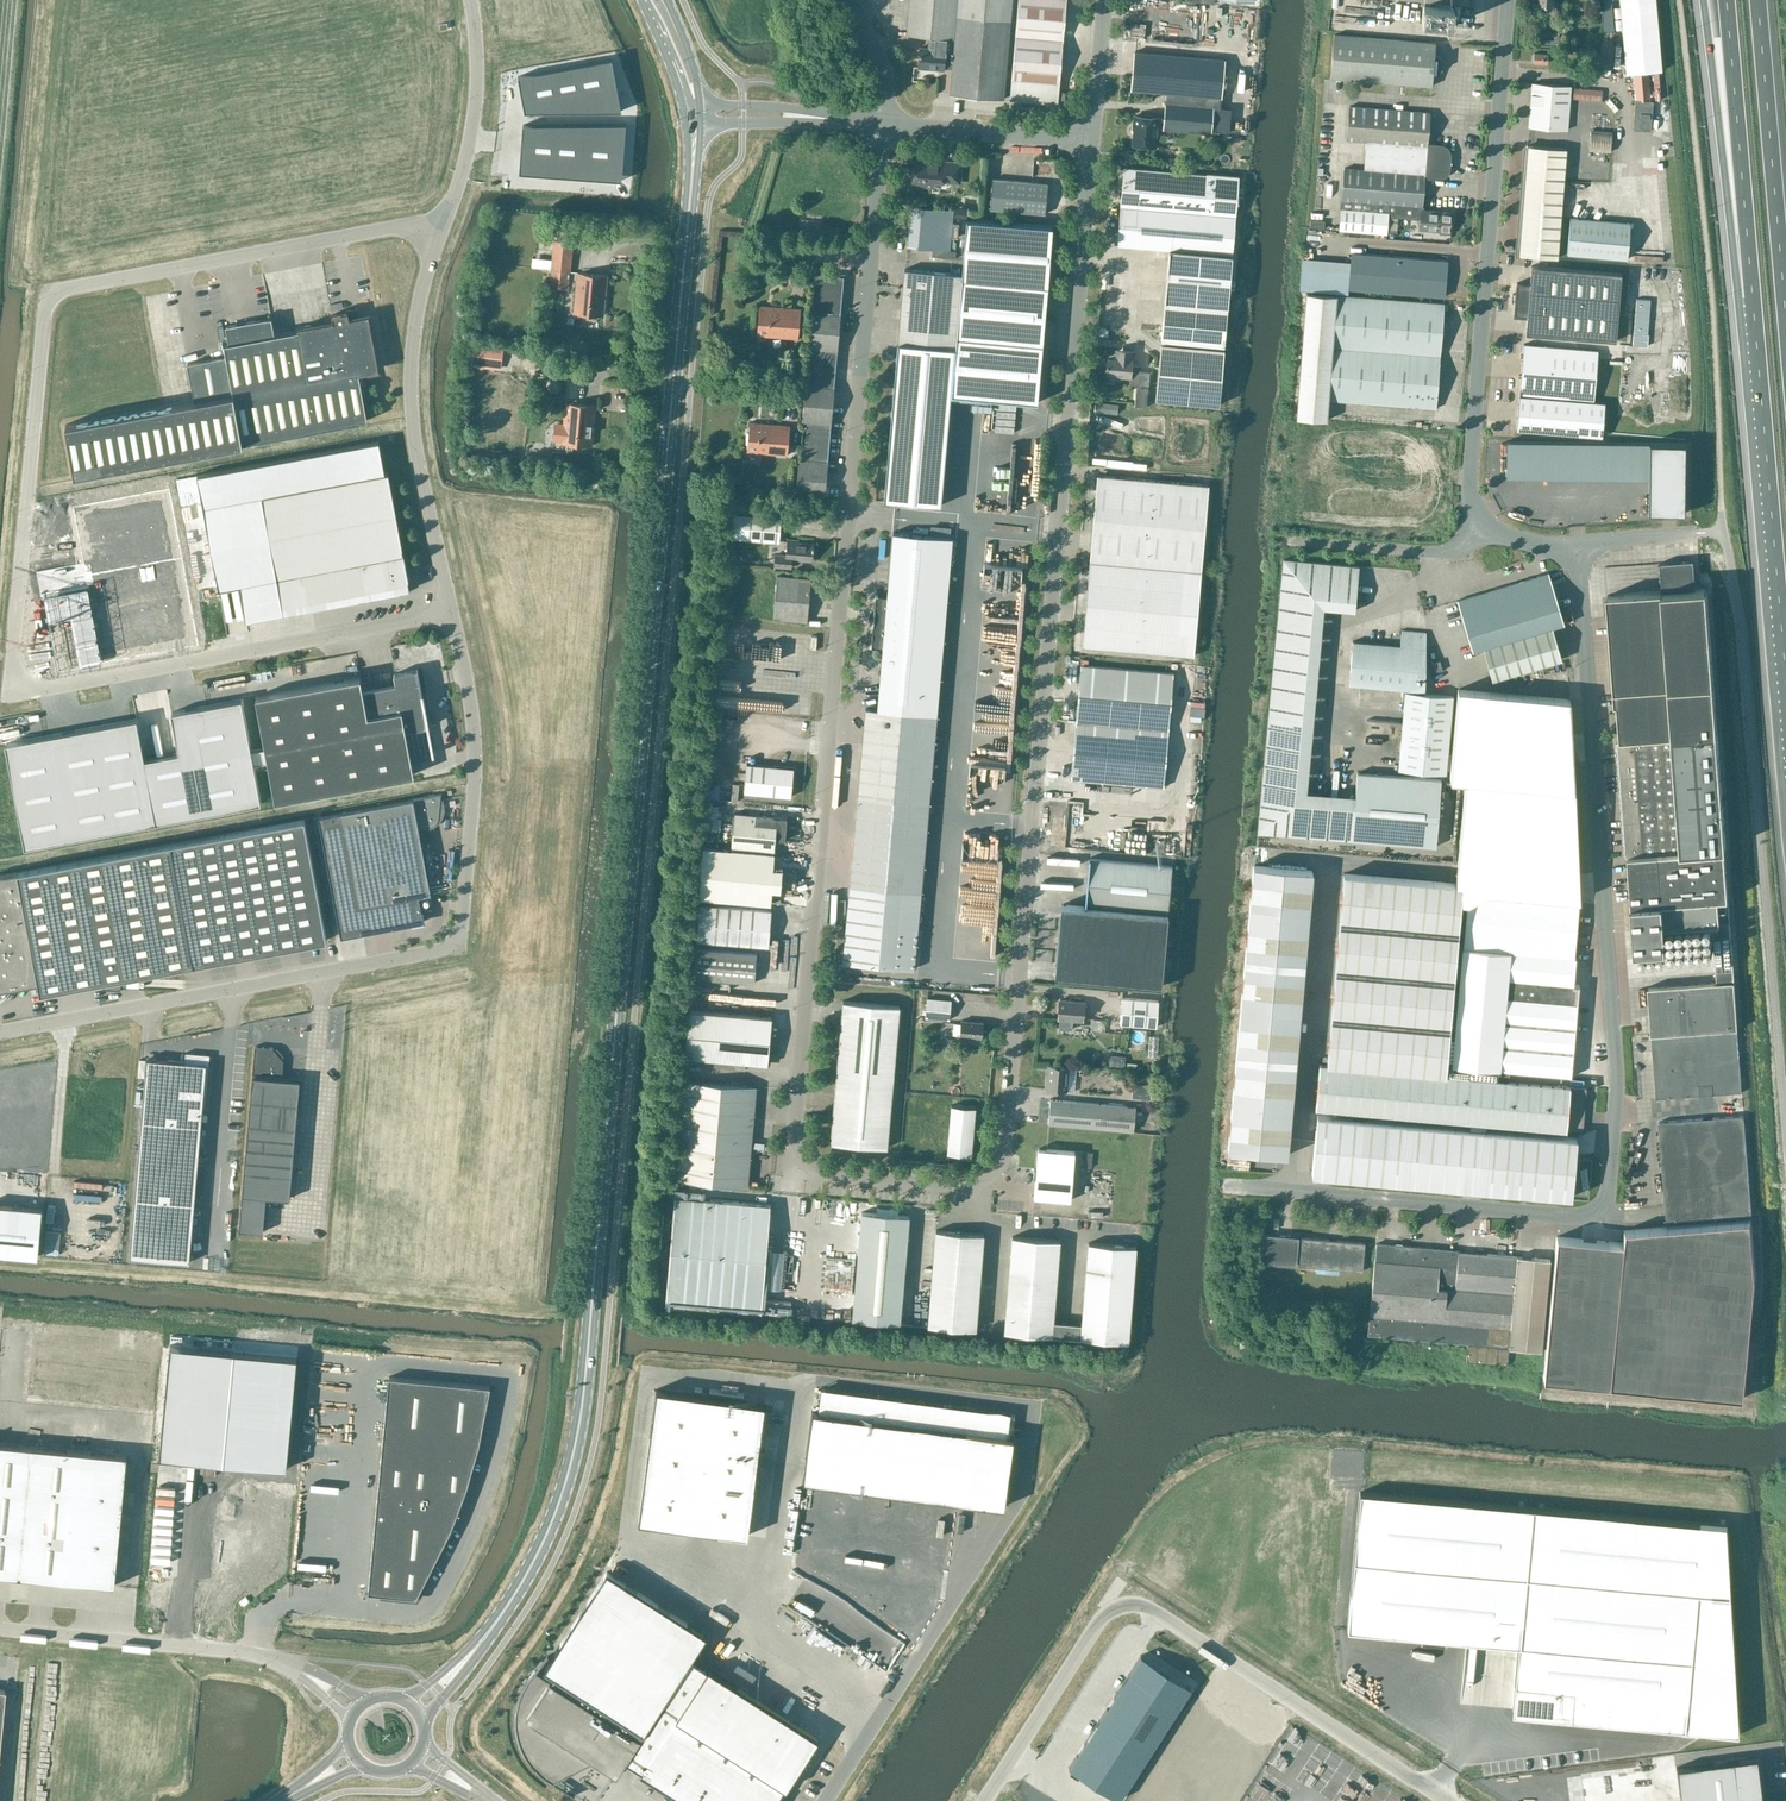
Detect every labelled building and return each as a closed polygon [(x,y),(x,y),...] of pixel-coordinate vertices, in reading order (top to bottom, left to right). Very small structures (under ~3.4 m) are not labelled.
[(905,36),(928,38),(927,49),(919,49),(917,68),(942,70),(943,70),(945,52),(953,52),(951,69),(949,95),(1002,99),(1009,22),(1010,0),(908,0),(905,36)] [(1058,103),(1066,0),(1018,0),(1010,99),(1058,103)] [(1626,74),(1661,71),(1655,0),(1619,0),(1626,74)] [(1421,23),(1452,26),(1453,8),(1422,5),(1421,23)] [(1615,32),(1603,31),(1599,69),(1611,70),(1615,32)] [(1434,44),(1333,35),(1329,78),(1430,86),(1431,72),(1436,72),(1437,58),(1432,58),(1434,44)] [(1165,95),(1221,100),(1224,60),(1181,56),(1133,52),(1130,90),(1166,93),(1165,95)] [(1533,62),(1546,64),(1547,55),(1534,54),(1533,62)] [(612,59),(518,76),(524,112),(622,111),(612,59)] [(1527,126),(1567,130),(1570,86),(1531,83),(1527,126)] [(1163,127),(1163,128),(1218,132),(1221,100),(1165,95),(1163,119),(1163,127)] [(1632,130),(1650,132),(1652,102),(1634,100),(1632,130)] [(1343,168),(1338,230),(1385,234),(1387,217),(1409,218),(1418,219),(1418,227),(1425,227),(1425,231),(1439,232),(1439,234),(1448,235),(1450,213),(1420,210),(1423,179),(1439,181),(1444,176),(1446,156),(1441,151),(1425,150),(1428,113),(1348,107),(1345,140),(1366,141),(1363,170),(1343,168)] [(1135,116),(1133,145),(1154,147),(1156,126),(1163,127),(1163,119),(1135,116)] [(523,125),(519,173),(622,180),(626,124),(523,125)] [(1589,150),(1610,152),(1612,133),(1590,131),(1589,150)] [(1518,255),(1557,258),(1565,149),(1526,146),(1522,196),(1519,196),(1519,204),(1521,204),(1518,255)] [(1124,161),(1133,162),(1134,154),(1125,153),(1124,161)] [(960,164),(939,162),(915,161),(913,186),(933,188),(934,181),(959,183),(960,164)] [(1170,250),(1233,256),(1239,178),(1124,169),(1118,246),(1170,250)] [(989,209),(1044,214),(1047,185),(991,180),(989,209)] [(949,251),(953,211),(910,207),(906,248),(949,251)] [(956,208),(955,217),(966,218),(967,218),(968,209),(956,208)] [(967,218),(966,218),(961,276),(961,278),(1047,285),(1052,225),(967,218)] [(1567,254),(1627,259),(1630,223),(1570,218),(1567,254)] [(802,219),(801,233),(818,234),(819,220),(802,219)] [(569,273),(572,243),(554,242),(551,272),(552,272),(550,288),(567,289),(569,273)] [(1170,251),(1166,304),(1208,307),(1212,254),(1170,251)] [(1347,289),(1443,297),(1446,261),(1350,253),(1347,289)] [(1527,316),(1525,333),(1615,341),(1621,273),(1531,266),(1529,284),(1516,283),(1514,315),(1527,316)] [(897,344),(954,349),(960,276),(903,271),(897,344)] [(574,313),(603,316),(606,276),(578,273),(574,313)] [(805,380),(834,383),(843,277),(815,274),(805,380)] [(961,278),(961,276),(960,276),(954,349),(950,396),(1038,404),(1047,285),(961,278)] [(1443,304),(1335,296),(1306,293),(1296,418),(1325,420),(1327,401),(1435,409),(1443,304)] [(1163,342),(1225,348),(1229,309),(1208,307),(1166,304),(1163,342)] [(756,335),(797,339),(799,312),(759,308),(756,335)] [(226,356),(187,363),(194,401),(66,425),(75,474),(367,420),(358,371),(376,368),(367,318),(358,319),(356,310),(332,314),(333,324),(275,335),(271,317),(225,326),(229,343),(224,344),(226,356)] [(499,368),(501,346),(474,342),(471,365),(499,368)] [(1523,344),(1516,430),(1602,436),(1605,402),(1594,401),(1597,350),(1523,344)] [(1158,401),(1221,406),(1226,350),(1162,345),(1158,401)] [(1131,366),(1132,351),(1115,350),(1114,361),(1107,360),(1106,376),(1129,378),(1129,385),(1136,385),(1147,386),(1149,373),(1139,372),(1139,367),(1131,366)] [(834,383),(805,380),(804,385),(801,421),(806,422),(803,458),(798,458),(795,494),(824,497),(834,383)] [(1136,385),(1134,406),(1146,407),(1147,386),(1136,385)] [(563,443),(591,446),(595,406),(566,403),(564,425),(558,424),(556,426),(555,438),(557,440),(563,440),(563,443)] [(55,420),(70,420),(70,409),(55,410),(55,420)] [(746,452),(786,456),(789,427),(749,423),(746,452)] [(66,431),(60,432),(63,458),(69,457),(66,431)] [(388,473),(385,473),(379,441),(197,475),(219,589),(240,585),(246,620),(410,589),(388,473)] [(1649,444),(1648,512),(1686,512),(1686,444),(1649,444)] [(1648,483),(1648,447),(1507,445),(1507,481),(1648,483)] [(1091,562),(1201,571),(1209,486),(1098,477),(1091,562)] [(92,590),(49,598),(63,674),(202,647),(171,485),(76,503),(92,590)] [(768,544),(776,545),(778,542),(779,542),(781,518),(733,514),(731,538),(766,541),(768,544)] [(842,963),(913,969),(937,714),(925,713),(940,536),(892,532),(887,595),(875,594),(873,614),(871,613),(870,618),(873,619),(871,646),(882,647),(877,709),(865,708),(842,963)] [(811,561),(813,544),(798,543),(798,540),(787,539),(786,555),(775,554),(774,566),(791,567),(791,559),(811,561)] [(731,558),(734,564),(743,559),(740,553),(731,558)] [(1359,566),(1283,559),(1257,832),(1352,839),(1354,816),(1356,793),(1307,789),(1324,608),(1355,610),(1359,566)] [(1620,726),(1621,736),(1717,729),(1707,588),(1696,589),(1694,560),(1660,563),(1662,591),(1607,595),(1615,704),(1618,703),(1619,712),(1609,712),(1610,727),(1620,726)] [(1201,571),(1091,562),(1084,646),(1194,656),(1201,571)] [(1564,623),(1553,588),(1549,573),(1457,601),(1472,651),(1483,648),(1493,680),(1562,659),(1552,626),(1564,623)] [(773,619),(806,622),(810,579),(777,576),(773,619)] [(1425,672),(1426,632),(1401,630),(1400,646),(1352,642),(1349,685),(1405,690),(1400,750),(1398,770),(1445,774),(1452,696),(1423,693),(1423,691),(1424,691),(1425,672)] [(728,636),(726,650),(797,656),(798,643),(780,641),(780,640),(764,639),(764,644),(754,643),(754,638),(743,637),(742,649),(736,648),(737,637),(728,636)] [(1432,664),(1435,673),(1444,670),(1441,661),(1432,664)] [(1173,673),(1101,667),(1081,665),(1070,779),(1163,787),(1168,730),(1173,673)] [(268,761),(276,800),(414,774),(406,730),(419,728),(418,722),(421,718),(427,717),(423,693),(422,693),(417,669),(400,672),(400,669),(394,670),(395,673),(394,673),(396,683),(363,690),(361,677),(256,696),(266,748),(268,761)] [(1458,689),(1450,778),(1465,779),(1456,884),(1461,884),(1460,903),(1466,903),(1485,892),(1578,900),(1580,900),(1570,699),(1458,689)] [(137,718),(5,743),(24,847),(261,802),(254,764),(261,763),(268,761),(266,748),(259,750),(252,751),(242,698),(172,711),(180,752),(144,759),(137,718)] [(1723,818),(1717,729),(1621,736),(1621,739),(1622,740),(1619,740),(1618,740),(1625,826),(1723,818)] [(746,764),(744,793),(791,797),(793,769),(769,766),(769,767),(759,766),(759,765),(758,765),(758,766),(748,765),(748,764),(746,764)] [(1440,780),(1358,773),(1356,793),(1354,816),(1352,839),(1435,846),(1440,780)] [(431,893),(419,829),(429,827),(431,827),(435,824),(437,822),(438,819),(439,815),(441,794),(318,816),(340,936),(424,921),(419,896),(431,893)] [(734,814),(731,850),(703,848),(699,897),(771,903),(772,888),(785,889),(787,868),(774,867),(776,840),(785,841),(787,818),(734,814)] [(327,939),(304,818),(0,875),(0,995),(2,994),(5,996),(5,995),(10,988),(38,982),(40,993),(102,981),(103,988),(121,988),(122,978),(327,939)] [(1723,818),(1625,826),(1627,855),(1629,855),(1633,915),(1729,907),(1723,818)] [(1172,866),(1101,859),(1089,858),(1085,905),(1167,913),(1172,866)] [(1228,1150),(1287,1155),(1312,871),(1253,865),(1228,1150)] [(1445,1067),(1445,1066),(1460,903),(1461,884),(1456,884),(1343,874),(1327,1056),(1445,1067)] [(1445,1066),(1445,1067),(1498,1072),(1498,1070),(1569,1077),(1570,1077),(1572,1046),(1576,1004),(1575,1004),(1576,985),(1572,985),(1578,900),(1485,892),(1466,903),(1452,1066),(1445,1066)] [(697,941),(768,947),(771,911),(700,905),(697,941)] [(1167,914),(1061,905),(1055,977),(1161,986),(1167,914)] [(1714,943),(1716,980),(1734,979),(1729,907),(1633,915),(1636,951),(1666,948),(1664,926),(1712,922),(1714,943)] [(694,978),(754,983),(756,954),(696,949),(694,978)] [(1734,979),(1716,980),(1717,983),(1649,987),(1657,1098),(1742,1092),(1734,979)] [(688,980),(688,989),(703,990),(703,981),(688,980)] [(745,999),(745,991),(712,990),(712,997),(745,999)] [(925,1017),(949,1020),(951,1000),(927,998),(925,1017)] [(1119,1024),(1156,1028),(1158,1001),(1122,998),(1119,1024)] [(1059,1028),(1072,1029),(1073,1019),(1082,1020),(1084,1002),(1059,1000),(1058,1018),(1060,1018),(1059,1028)] [(842,1001),(830,1143),(887,1148),(899,1006),(842,1001)] [(685,1057),(768,1065),(772,1017),(689,1010),(685,1057)] [(960,1036),(981,1037),(983,1023),(961,1021),(960,1036)] [(289,1198),(297,1116),(300,1080),(282,1078),(284,1060),(273,1048),(255,1046),(239,1230),(263,1232),(266,1196),(289,1198)] [(210,1054),(186,1052),(185,1061),(146,1058),(130,1257),(190,1262),(203,1106),(205,1106),(210,1054)] [(1109,1055),(1108,1065),(1124,1067),(1125,1056),(1109,1055)] [(1317,1115),(1312,1174),(1571,1196),(1576,1137),(1490,1130),(1491,1123),(1565,1129),(1583,1131),(1586,1088),(1569,1087),(1497,1080),(1498,1072),(1445,1067),(1327,1056),(1326,1065),(1319,1065),(1315,1108),(1470,1121),(1469,1128),(1317,1115)] [(1048,1065),(1046,1089),(1066,1091),(1068,1067),(1048,1065)] [(676,1180),(747,1186),(756,1086),(685,1080),(676,1180)] [(1133,1097),(1150,1099),(1152,1087),(1134,1085),(1133,1097)] [(0,1098),(0,1146),(46,1150),(50,1102),(0,1098)] [(1135,1107),(1097,1103),(1050,1099),(1048,1123),(1133,1131),(1135,1107)] [(951,1105),(947,1153),(971,1155),(976,1107),(951,1105)] [(1658,1122),(1666,1220),(1751,1214),(1743,1115),(1658,1122)] [(1036,1176),(1034,1197),(1071,1200),(1075,1152),(1038,1148),(1036,1169),(1034,1169),(1033,1176),(1036,1176)] [(1270,1163),(1272,1155),(1264,1153),(1262,1161),(1270,1163)] [(675,1197),(666,1303),(761,1312),(770,1205),(675,1197)] [(39,1256),(43,1209),(0,1205),(0,1253),(39,1256)] [(852,1319),(900,1323),(909,1216),(861,1212),(852,1319)] [(1756,1279),(1752,1220),(1624,1231),(1623,1242),(1556,1236),(1543,1378),(1745,1397),(1756,1279)] [(976,1329),(984,1234),(936,1230),(928,1325),(976,1329)] [(1298,1265),(1361,1271),(1364,1242),(1300,1237),(1299,1250),(1297,1250),(1298,1236),(1262,1233),(1260,1262),(1295,1265),(1297,1253),(1299,1253),(1298,1265)] [(1052,1335),(1060,1240),(1012,1236),(1004,1331),(1052,1335)] [(1128,1342),(1136,1246),(1088,1242),(1080,1338),(1128,1342)] [(1549,1259),(1376,1243),(1375,1243),(1366,1335),(1467,1344),(1465,1361),(1507,1365),(1508,1347),(1541,1350),(1549,1259)] [(815,1291),(845,1292),(846,1257),(818,1256),(817,1278),(816,1278),(815,1291)] [(170,1345),(159,1457),(223,1463),(234,1351),(170,1345)] [(234,1351),(223,1463),(286,1468),(297,1357),(234,1351)] [(479,1447),(490,1386),(389,1376),(368,1592),(416,1597),(451,1528),(466,1489),(479,1447)] [(764,1404),(656,1389),(638,1521),(747,1536),(764,1404)] [(812,1410),(803,1480),(1003,1506),(1013,1437),(812,1410)] [(114,1585),(126,1455),(0,1443),(0,1574),(114,1585)] [(1360,1491),(1347,1629),(1518,1644),(1514,1686),(1519,1686),(1517,1708),(1541,1710),(1568,1713),(1568,1718),(1740,1733),(1728,1525),(1360,1491)] [(625,1762),(641,1772),(640,1774),(682,1800),(778,1800),(776,1799),(784,1787),(786,1789),(818,1738),(708,1668),(706,1670),(690,1659),(706,1635),(606,1571),(543,1669),(556,1677),(553,1682),(535,1670),(531,1675),(527,1680),(521,1691),(517,1703),(516,1710),(516,1722),(516,1729),(519,1741),(524,1753),(527,1758),(535,1768),(539,1772),(544,1776),(553,1782),(593,1760),(616,1775),(625,1762)] [(718,1651),(712,1665),(730,1673),(736,1659),(718,1651)] [(1119,1799),(1189,1689),(1191,1687),(1189,1686),(1187,1688),(1140,1658),(1142,1656),(1140,1654),(1138,1656),(1068,1766),(1119,1799)] [(1676,1767),(1680,1800),(1765,1800),(1759,1756),(1676,1767)] [(662,1799),(665,1791),(647,1783),(641,1795),(654,1800),(666,1800),(662,1799)]
